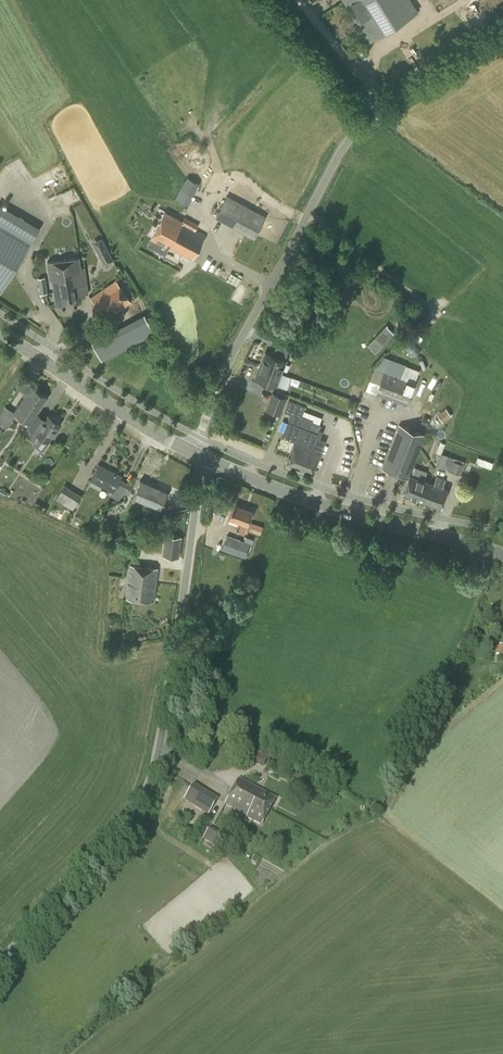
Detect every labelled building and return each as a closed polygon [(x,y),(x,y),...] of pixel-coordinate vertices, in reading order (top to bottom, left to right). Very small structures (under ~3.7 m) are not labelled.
[(372,45),(420,13),(411,0),(343,0),(346,4),(372,45)] [(187,177),(181,188),(193,195),(196,190),(200,183),(187,177)] [(70,197),(66,199),(68,204),(80,199),(75,187),(68,190),(70,197)] [(254,239),(265,219),(227,197),(216,217),(254,239)] [(30,243),(39,228),(0,204),(0,290),(3,291),(30,243)] [(182,221),(164,211),(150,238),(147,245),(155,250),(159,243),(165,246),(166,245),(192,259),(204,235),(182,222),(182,221)] [(113,259),(101,237),(100,238),(100,237),(93,241),(94,241),(92,242),(103,264),(113,259)] [(80,272),(80,267),(79,257),(47,261),(49,280),(52,280),(53,291),(62,290),(61,283),(60,284),(59,275),(80,272)] [(62,290),(53,291),(55,304),(81,300),(80,294),(88,293),(85,266),(80,267),(80,272),(59,275),(60,284),(61,283),(62,290)] [(106,319),(131,302),(115,280),(90,297),(106,319)] [(46,283),(39,285),(40,294),(47,293),(46,283)] [(405,322),(414,313),(401,301),(392,309),(405,322)] [(91,341),(102,361),(154,333),(144,313),(91,341)] [(383,344),(394,333),(386,325),(375,337),(383,344)] [(414,357),(419,352),(412,343),(406,348),(414,357)] [(285,359),(288,352),(275,347),(273,354),(265,351),(259,365),(281,375),(287,359),(285,359)] [(406,404),(418,374),(404,368),(405,365),(383,357),(373,368),(365,388),(376,393),(406,404)] [(277,386),(281,375),(259,365),(254,378),(277,386)] [(31,423),(39,410),(48,397),(31,386),(14,412),(29,422),(31,423)] [(312,473),(325,441),(316,438),(321,425),(312,421),(313,420),(301,415),(305,406),(289,399),(284,411),(290,413),(281,436),(294,441),(285,463),(312,473)] [(282,406),(270,401),(266,409),(279,414),(282,406)] [(16,414),(5,406),(0,416),(0,423),(7,427),(16,414)] [(439,414),(446,421),(454,415),(447,407),(439,414)] [(31,423),(29,422),(27,426),(27,427),(23,434),(36,442),(40,436),(48,441),(59,423),(57,422),(57,420),(53,417),(51,418),(39,410),(31,423)] [(409,475),(410,475),(426,435),(398,424),(382,469),(408,478),(409,475)] [(460,474),(464,464),(463,464),(464,461),(447,455),(448,455),(441,453),(436,466),(460,474)] [(128,494),(133,485),(120,479),(121,476),(98,464),(90,480),(113,491),(111,495),(118,499),(124,492),(128,494)] [(430,483),(410,475),(409,475),(408,478),(402,493),(424,501),(430,483)] [(430,483),(424,501),(440,507),(447,489),(442,487),(444,479),(436,476),(433,484),(430,483)] [(160,508),(166,492),(140,481),(133,497),(160,508)] [(73,510),(81,495),(64,484),(55,499),(73,510)] [(110,519),(127,510),(123,502),(106,511),(110,519)] [(244,533),(247,525),(252,510),(233,504),(228,518),(238,522),(235,530),(244,533)] [(144,536),(144,530),(145,529),(145,525),(139,525),(139,529),(138,529),(138,547),(146,547),(146,535),(144,536)] [(178,557),(181,537),(166,535),(163,555),(178,557)] [(245,557),(250,543),(227,535),(222,549),(245,557)] [(154,601),(157,568),(130,565),(126,598),(154,601)] [(475,639),(469,637),(466,644),(468,644),(473,647),(474,645),(473,645),(475,639)] [(497,646),(495,654),(502,657),(502,648),(497,646)] [(261,825),(275,798),(239,779),(225,804),(247,816),(246,817),(261,825)] [(205,819),(218,798),(194,783),(184,800),(193,806),(190,810),(205,819)] [(218,846),(223,836),(210,829),(204,839),(218,846)]
